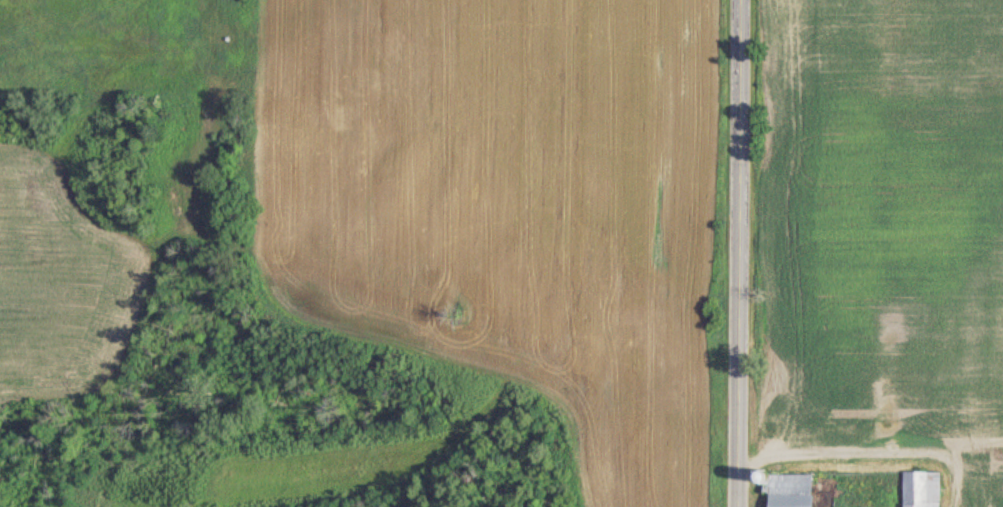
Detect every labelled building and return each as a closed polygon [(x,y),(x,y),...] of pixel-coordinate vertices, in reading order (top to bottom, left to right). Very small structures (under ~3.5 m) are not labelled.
[(940,473),(903,473),(903,506),(940,506),(940,473)]
